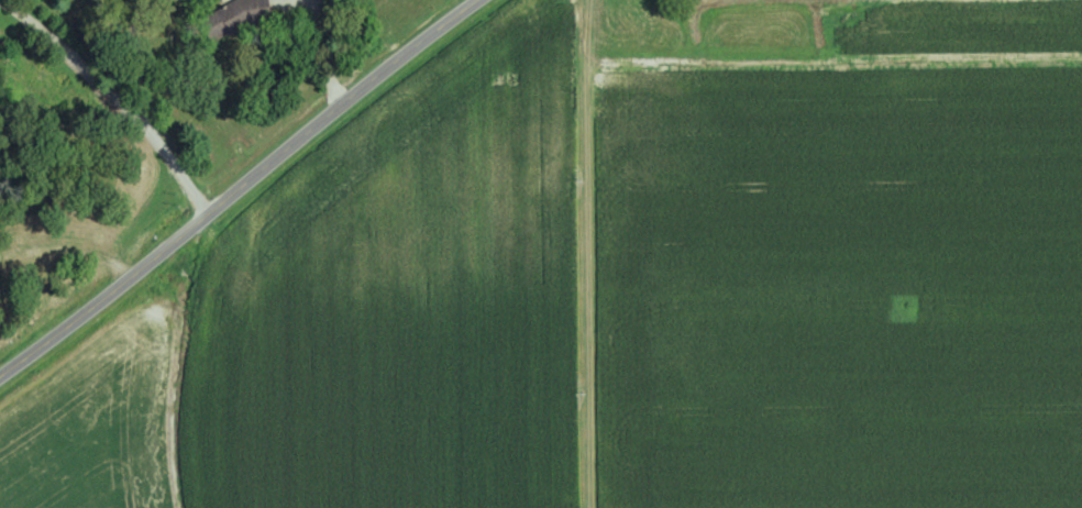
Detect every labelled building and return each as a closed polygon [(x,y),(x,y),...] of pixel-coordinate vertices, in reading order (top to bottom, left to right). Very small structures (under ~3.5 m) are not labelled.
[(198,17),(209,41),(273,12),(268,0),(235,0),(198,17)]
